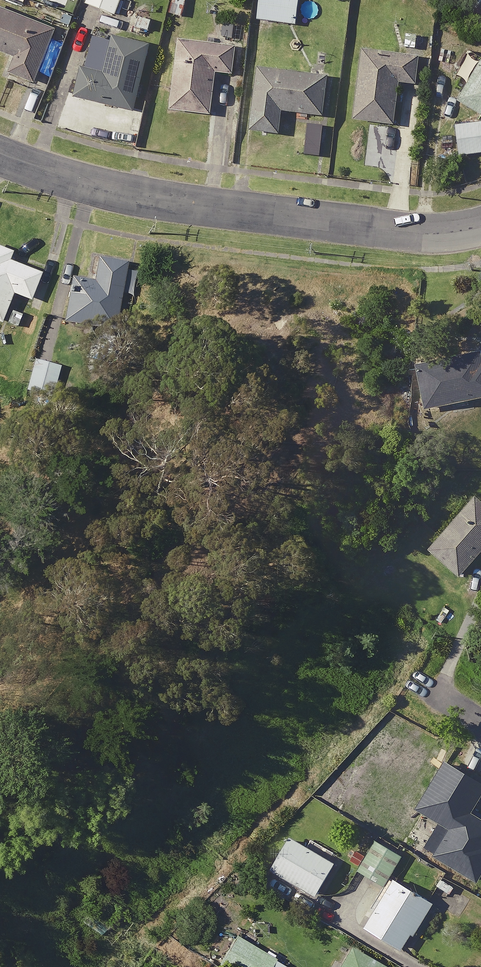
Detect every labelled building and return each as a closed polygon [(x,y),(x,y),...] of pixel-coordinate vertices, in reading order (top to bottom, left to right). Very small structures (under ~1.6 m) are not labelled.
[(115,15),(122,0),(82,0),(115,15)] [(167,11),(179,15),(182,0),(169,0),(167,11)] [(253,18),(293,23),(295,0),(255,0),(253,18)] [(472,5),(480,11),(480,0),(475,0),(472,5)] [(0,5),(0,50),(10,53),(3,69),(31,80),(53,26),(0,5)] [(146,42),(106,32),(97,70),(79,65),(72,94),(130,108),(146,42)] [(232,43),(175,36),(166,106),(206,112),(212,69),(228,71),(232,43)] [(415,52),(357,46),(350,117),(390,122),(395,79),(412,81),(415,52)] [(478,57),(454,98),(480,114),(480,59),(478,57)] [(323,73),(254,65),(247,128),(275,131),(278,108),(319,112),(323,73)] [(453,121),(455,154),(480,151),(480,119),(453,121)] [(0,244),(0,314),(9,291),(27,298),(38,269),(4,256),(8,247),(0,244)] [(63,319),(71,321),(69,335),(87,338),(90,324),(112,328),(124,260),(89,254),(85,277),(71,274),(63,319)] [(413,359),(423,406),(480,393),(480,344),(413,359)] [(58,364),(32,357),(24,389),(50,395),(58,364)] [(471,494),(425,548),(456,574),(480,545),(480,503),(471,494)] [(420,745),(409,764),(420,770),(413,781),(423,787),(411,807),(435,821),(419,848),(474,879),(480,868),(480,818),(467,810),(480,787),(480,781),(420,745)] [(399,856),(363,832),(344,861),(381,884),(399,856)] [(332,862),(286,835),(267,868),(313,895),(332,862)] [(431,900),(390,876),(360,924),(401,949),(431,900)] [(233,934),(217,962),(226,966),(281,966),(283,963),(233,934)] [(346,945),(333,966),(382,966),(346,945)]
